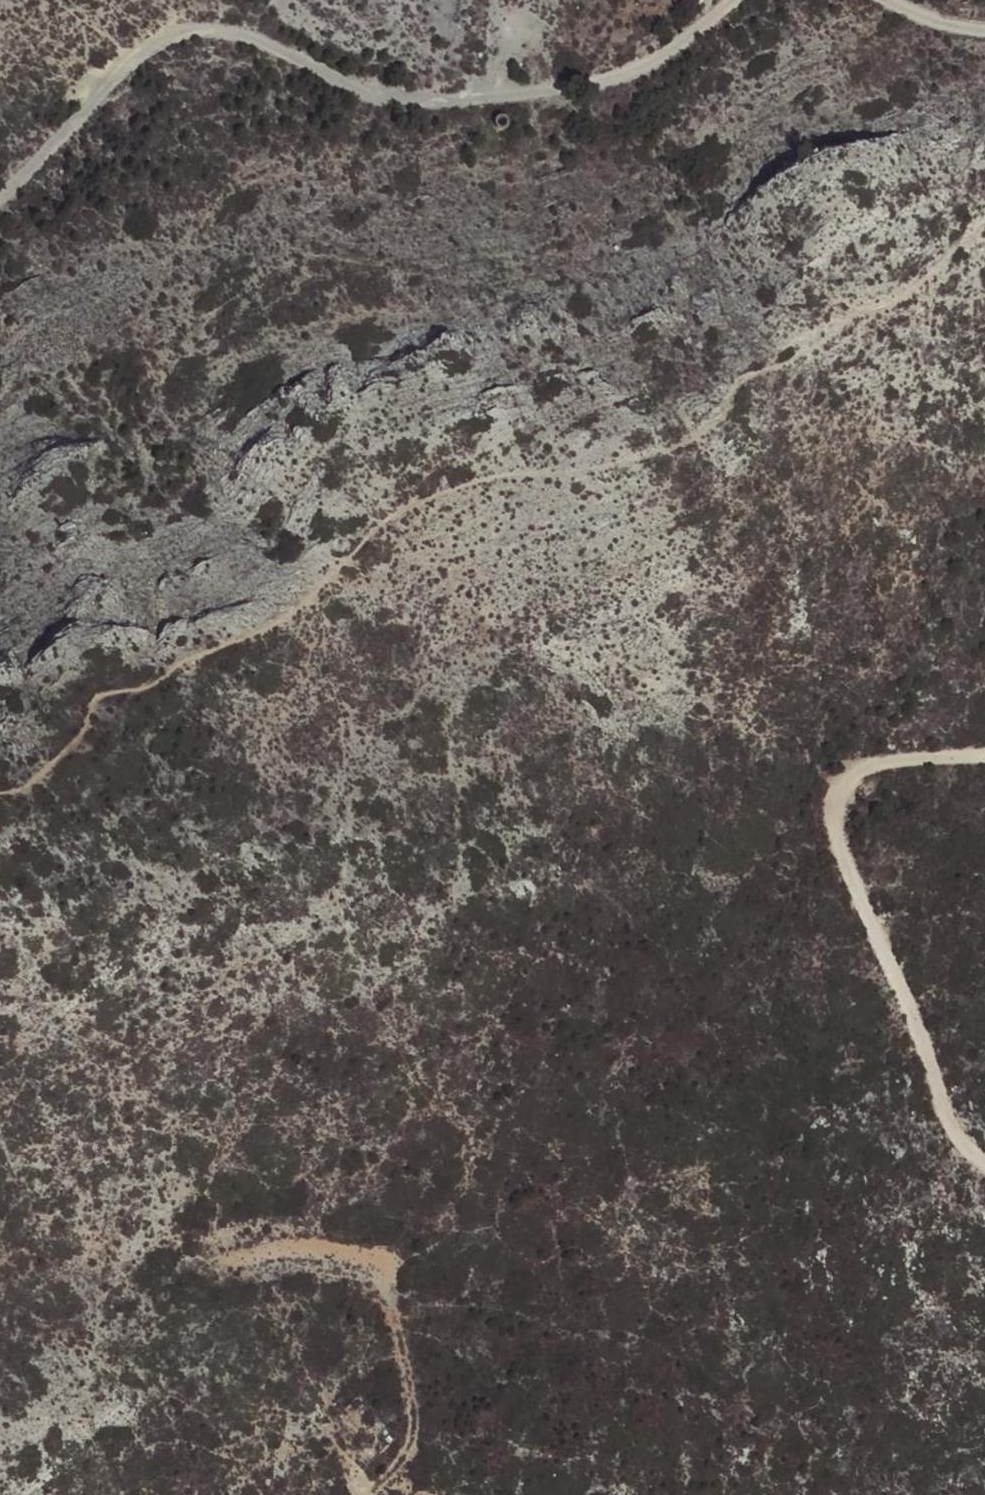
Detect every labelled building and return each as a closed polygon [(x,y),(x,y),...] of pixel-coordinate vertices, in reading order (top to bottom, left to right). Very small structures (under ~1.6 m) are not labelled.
[(498,122),(497,117),(494,114),(489,113),(484,116),(483,118),(482,123),(485,128),(491,129),(496,127),(498,122)]
